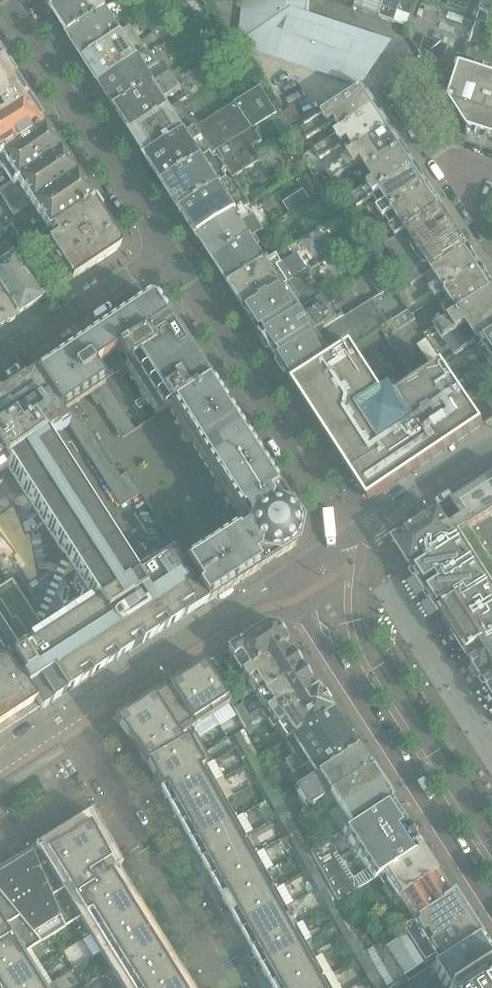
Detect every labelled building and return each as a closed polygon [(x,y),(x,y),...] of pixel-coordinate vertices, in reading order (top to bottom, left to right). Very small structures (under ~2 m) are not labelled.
[(69,0),(45,0),(52,11),(69,0)] [(120,4),(120,3),(124,0),(69,0),(52,11),(68,35),(68,36),(109,12),(120,4)] [(306,14),(308,0),(244,0),(241,27),(245,28),(256,45),(255,49),(351,81),(354,71),(364,75),(365,75),(379,56),(373,52),(383,39),(306,14)] [(379,17),(381,18),(392,22),(394,23),(406,28),(410,15),(398,11),(402,0),(384,0),(379,17)] [(445,8),(467,15),(465,21),(476,24),(477,20),(483,0),(448,0),(445,8)] [(477,20),(491,26),(491,0),(483,0),(477,20)] [(125,36),(109,12),(68,36),(84,60),(125,36)] [(100,84),(148,54),(132,31),(125,36),(84,60),(99,85),(100,84)] [(437,80),(449,46),(425,38),(419,53),(437,80)] [(116,110),(171,73),(172,73),(165,63),(161,66),(154,56),(148,54),(100,84),(116,110)] [(44,129),(43,127),(42,127),(0,62),(0,156),(44,129)] [(491,104),(491,77),(460,66),(452,91),(453,91),(452,93),(449,101),(468,131),(482,136),(491,104)] [(169,108),(164,100),(181,89),(171,73),(116,110),(131,134),(169,108)] [(147,158),(196,128),(228,107),(215,86),(189,103),(180,103),(170,108),(169,108),(131,134),(147,158)] [(262,142),(253,128),(270,117),(277,113),(259,87),(228,107),(196,128),(147,158),(146,159),(163,185),(212,154),(217,151),(234,178),(261,160),(253,147),(262,142)] [(330,138),(377,108),(369,96),(363,88),(323,114),(301,128),(307,139),(324,128),(330,138)] [(482,136),(491,139),(491,104),(482,136)] [(292,106),(282,112),(290,125),(300,119),(292,106)] [(354,150),(390,127),(377,108),(330,138),(314,150),(321,160),(348,141),(354,150)] [(368,171),(403,148),(390,127),(354,150),(325,170),(332,181),(360,161),(368,171)] [(59,152),(44,129),(0,156),(0,192),(5,189),(15,182),(59,152)] [(379,192),(416,168),(403,148),(368,171),(374,181),(351,197),(358,207),(379,192)] [(59,152),(15,182),(31,206),(75,177),(74,176),(59,152)] [(180,212),(229,182),(225,176),(227,172),(219,159),(215,160),(212,154),(163,185),(180,212)] [(382,219),(430,188),(416,168),(379,192),(386,202),(376,209),(382,219)] [(41,234),(91,201),(90,200),(80,185),(81,185),(75,177),(31,206),(7,221),(22,242),(38,231),(41,234)] [(197,238),(198,237),(244,209),(249,205),(268,192),(264,187),(246,199),(243,194),(238,197),(229,182),(180,212),(197,238)] [(396,238),(442,208),(430,188),(382,219),(396,238)] [(293,195),(283,202),(290,212),(300,205),(293,195)] [(91,201),(41,234),(47,243),(59,262),(76,250),(74,246),(86,237),(89,239),(108,227),(91,201)] [(469,248),(442,208),(396,238),(386,245),(384,247),(411,285),(425,276),(469,248)] [(252,238),(262,230),(263,229),(253,215),(250,217),(244,209),(198,237),(214,262),(252,238)] [(59,262),(41,275),(53,292),(71,280),(117,250),(118,243),(108,227),(89,239),(86,237),(74,246),(76,250),(59,262)] [(267,263),(252,238),(214,262),(229,286),(267,263)] [(372,255),(384,247),(386,245),(382,240),(368,249),(372,255)] [(2,297),(16,317),(40,301),(35,293),(32,289),(30,285),(25,278),(20,270),(17,265),(15,262),(9,254),(2,243),(0,245),(0,294),(2,297)] [(436,298),(482,268),(469,248),(425,276),(432,288),(430,289),(436,298)] [(17,249),(9,254),(15,262),(23,257),(17,249)] [(23,257),(15,262),(17,265),(20,270),(28,265),(23,257)] [(246,311),(290,282),(293,280),(277,257),(267,263),(229,286),(246,311)] [(394,286),(377,260),(366,267),(366,268),(363,270),(380,296),(394,286)] [(28,265),(20,270),(25,278),(33,272),(28,265)] [(491,289),(491,283),(482,268),(436,298),(435,299),(448,317),(491,289)] [(33,272),(25,278),(30,285),(38,280),(33,272)] [(38,280),(30,285),(32,289),(35,293),(43,288),(38,280)] [(262,335),(308,305),(300,293),(298,294),(290,282),(246,311),(262,335)] [(43,288),(35,293),(40,301),(47,296),(48,296),(43,288)] [(491,331),(491,289),(448,317),(423,334),(444,363),(457,354),(469,345),(470,346),(475,342),(491,331)] [(277,360),(344,318),(328,292),(308,305),(262,335),(277,360)] [(16,317),(2,297),(0,294),(0,328),(16,317)] [(119,372),(109,356),(115,351),(167,318),(155,299),(152,297),(149,297),(146,297),(60,355),(76,380),(78,379),(96,406),(99,404),(121,439),(134,431),(103,383),(119,372)] [(394,335),(415,320),(411,316),(411,315),(408,310),(388,323),(386,324),(394,335)] [(294,386),(353,347),(380,329),(386,324),(388,323),(381,313),(365,323),(353,331),(344,318),(277,360),(294,386)] [(192,356),(167,318),(115,351),(118,355),(121,354),(127,363),(124,365),(140,390),(192,356)] [(491,359),(491,331),(475,342),(481,352),(466,361),(473,371),(491,359)] [(491,419),(491,413),(480,395),(468,403),(443,366),(396,396),(391,388),(382,393),(353,347),(294,386),(369,502),(491,419)] [(78,379),(76,380),(60,355),(37,370),(44,380),(50,393),(48,394),(66,423),(120,507),(141,494),(127,472),(120,477),(81,416),(96,406),(78,379)] [(169,408),(209,383),(192,356),(140,390),(157,416),(169,408)] [(473,371),(464,378),(470,386),(479,380),(480,382),(491,374),(491,359),(473,371)] [(120,513),(113,518),(65,443),(53,452),(44,438),(66,423),(48,394),(50,393),(44,380),(37,370),(21,381),(18,376),(0,388),(0,486),(14,477),(38,514),(29,520),(46,546),(55,540),(63,552),(56,556),(65,569),(71,565),(79,577),(72,581),(81,595),(87,590),(96,604),(8,660),(35,703),(40,711),(80,685),(78,682),(89,675),(90,678),(91,678),(93,681),(195,616),(193,612),(196,610),(206,603),(197,588),(192,591),(179,572),(183,570),(173,554),(165,559),(134,579),(133,577),(157,561),(152,553),(154,550),(132,516),(120,513)] [(243,436),(226,409),(209,383),(169,408),(183,430),(189,426),(195,436),(189,440),(203,462),(243,436)] [(299,524),(259,462),(243,436),(203,462),(216,483),(222,479),(229,489),(223,493),(233,509),(242,503),(247,511),(248,510),(252,517),(253,521),(254,525),(252,529),(249,533),(247,534),(241,524),(236,528),(225,535),(234,549),(253,558),(260,569),(264,566),(294,547),(295,545),(299,526),(299,524)] [(394,541),(439,611),(491,694),(491,561),(471,529),(491,515),(491,477),(440,511),(394,541)] [(260,569),(253,558),(234,549),(225,535),(211,544),(215,550),(205,556),(202,550),(184,561),(185,565),(199,587),(197,588),(206,603),(260,569)] [(241,673),(285,644),(287,643),(276,626),(265,624),(226,649),(241,673)] [(256,696),(300,667),(299,665),(299,660),(295,656),(291,654),(285,644),(241,673),(256,696)] [(8,660),(0,648),(0,715),(5,723),(35,703),(8,660)] [(226,661),(221,654),(212,661),(216,668),(226,661)] [(227,700),(218,687),(203,663),(185,674),(212,715),(228,704),(226,701),(227,700)] [(270,717),(315,689),(308,680),(308,675),(305,671),(301,668),(300,667),(256,696),(270,717)] [(212,715),(185,674),(169,685),(194,727),(212,715)] [(194,727),(169,685),(150,697),(167,721),(161,726),(167,736),(173,733),(177,737),(194,727)] [(285,741),(332,711),(316,688),(315,689),(270,717),(285,741)] [(167,736),(161,726),(167,721),(150,697),(119,717),(113,721),(145,762),(143,760),(180,742),(177,737),(173,733),(167,736)] [(266,720),(259,710),(248,717),(240,705),(233,710),(247,734),(266,720)] [(356,748),(348,736),(332,711),(285,741),(294,755),(284,762),(292,774),(308,765),(314,775),(356,748)] [(243,731),(233,737),(237,743),(247,738),(243,731)] [(211,763),(205,752),(204,751),(209,748),(204,740),(200,742),(195,734),(180,742),(143,760),(145,762),(161,792),(203,767),(211,763)] [(247,738),(237,743),(241,750),(251,744),(247,738)] [(251,744),(241,750),(244,757),(254,751),(251,744)] [(391,800),(368,766),(368,767),(365,763),(362,762),(358,756),(359,753),(356,748),(314,775),(294,789),(306,808),(301,811),(305,818),(310,814),(328,841),(345,831),(389,801),(391,800)] [(254,751),(244,757),(248,764),(258,758),(254,751)] [(258,758),(248,764),(252,771),(262,766),(258,758)] [(262,766),(252,771),(257,779),(267,774),(262,766)] [(170,808),(212,784),(203,767),(161,792),(170,808)] [(267,774),(257,779),(261,787),(271,782),(267,774)] [(271,782),(261,787),(265,795),(275,790),(271,782)] [(180,826),(223,802),(212,784),(170,808),(180,826)] [(275,790),(265,795),(269,803),(279,797),(275,790)] [(279,797),(269,803),(274,812),(284,806),(279,797)] [(389,801),(345,831),(360,854),(404,825),(389,801)] [(190,844),(233,820),(223,802),(180,826),(190,844)] [(284,806),(274,812),(279,821),(289,816),(284,806)] [(289,816),(279,821),(284,830),(294,825),(289,816)] [(200,862),(243,837),(233,820),(190,844),(200,862)] [(122,893),(111,877),(78,898),(71,886),(52,898),(39,879),(98,842),(88,825),(81,829),(81,828),(74,832),(60,840),(61,841),(34,857),(33,856),(32,857),(33,858),(19,867),(18,866),(0,878),(0,903),(7,899),(19,918),(0,930),(0,931),(7,942),(0,946),(0,969),(20,956),(84,916),(122,893)] [(294,825),(284,830),(289,839),(299,834),(294,825)] [(330,840),(310,854),(314,860),(318,869),(323,877),(327,885),(332,893),(336,902),(384,873),(420,849),(404,825),(360,854),(369,869),(355,878),(330,840)] [(319,846),(311,832),(303,836),(311,850),(319,846)] [(299,834),(289,839),(294,849),(304,843),(299,834)] [(210,880),(253,856),(243,837),(200,862),(210,880)] [(71,886),(104,865),(105,865),(104,864),(109,862),(98,842),(39,879),(52,898),(71,886)] [(304,843),(294,849),(299,858),(309,852),(304,843)] [(396,899),(435,872),(420,849),(384,873),(391,883),(382,890),(391,903),(396,899)] [(309,852),(299,858),(304,866),(314,860),(310,854),(309,852)] [(220,897),(263,873),(253,856),(210,880),(220,897)] [(314,860),(304,866),(308,874),(318,869),(314,860)] [(111,877),(104,865),(71,886),(78,898),(111,877)] [(318,869),(308,874),(313,882),(323,877),(318,869)] [(411,922),(452,894),(450,895),(435,872),(396,899),(411,922)] [(230,916),(273,891),(263,873),(220,897),(230,916)] [(323,877),(313,882),(317,890),(327,885),(323,877)] [(327,885),(317,890),(322,899),(332,893),(327,885)] [(240,933),(282,908),(273,891),(230,916),(240,933)] [(95,932),(131,909),(122,893),(84,916),(95,932)] [(332,893),(322,899),(326,907),(336,902),(332,893)] [(431,967),(478,936),(479,936),(452,894),(411,922),(401,929),(382,942),(407,982),(431,967)] [(19,918),(7,899),(0,903),(0,930),(19,918)] [(336,902),(326,907),(331,916),(341,911),(336,902)] [(390,903),(378,911),(381,915),(394,907),(391,903),(390,903)] [(250,951),(293,926),(293,925),(294,924),(295,921),(293,918),(288,918),(288,917),(282,908),(240,933),(250,951)] [(105,949),(142,926),(131,909),(95,932),(105,949)] [(341,911),(331,916),(336,925),(346,919),(341,911)] [(346,919),(336,925),(339,931),(341,935),(352,929),(346,919)] [(116,967),(153,943),(142,926),(105,949),(116,967)] [(260,969),(303,944),(293,926),(250,951),(260,969)] [(352,929),(341,935),(346,942),(356,937),(352,929)] [(491,961),(491,958),(478,936),(431,967),(445,987),(450,987),(491,961)] [(356,937),(346,942),(350,950),(361,944),(356,937)] [(128,984),(164,961),(153,943),(116,967),(128,984)] [(270,987),(313,962),(303,944),(260,969),(270,987)] [(361,944),(350,950),(355,958),(365,952),(361,944)] [(365,952),(355,958),(360,966),(370,960),(365,952)] [(29,972),(20,956),(0,969),(0,987),(4,987),(29,972)] [(333,975),(323,957),(313,962),(270,987),(271,987),(310,987),(333,975)] [(370,960),(360,966),(365,974),(375,968),(370,960)] [(175,979),(164,961),(128,984),(130,987),(160,987),(175,979)] [(450,987),(491,987),(491,961),(450,987)] [(375,968),(365,974),(369,983),(379,976),(375,968)] [(29,972),(4,987),(39,987),(29,972)] [(333,975),(310,987),(341,987),(333,975)] [(369,983),(373,987),(378,987),(384,984),(379,976),(369,983)] [(175,979),(160,987),(181,987),(175,979)]
